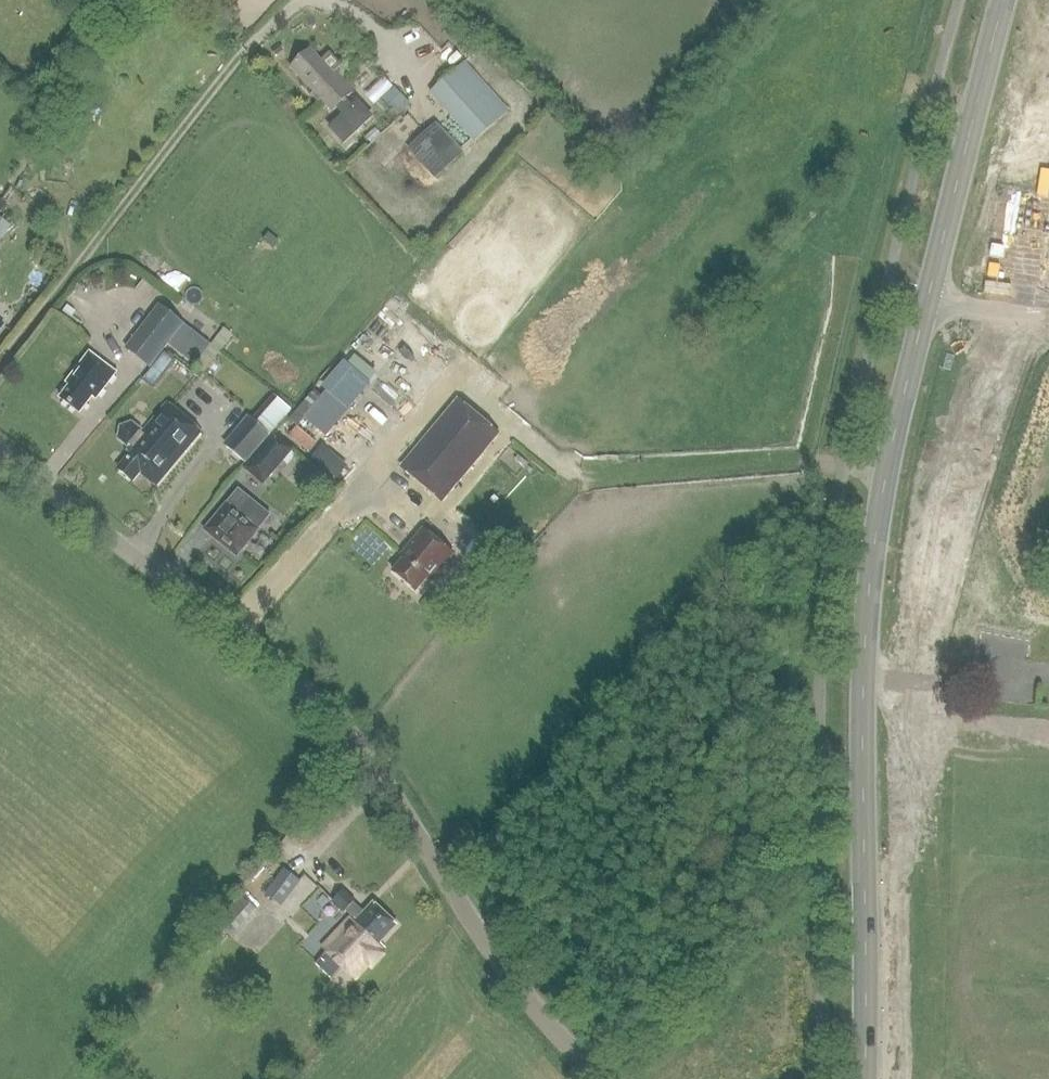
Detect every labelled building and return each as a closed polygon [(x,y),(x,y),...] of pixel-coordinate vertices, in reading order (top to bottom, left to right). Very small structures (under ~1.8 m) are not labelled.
[(308,50),(290,67),(331,110),(335,106),(343,114),(328,127),(343,143),(370,117),(356,102),(350,107),(342,99),(353,90),(336,71),(341,66),(329,53),(320,62),(308,50)] [(473,140),(506,111),(462,63),(430,92),(473,140)] [(401,86),(388,97),(403,113),(415,103),(401,86)] [(463,153),(435,123),(407,149),(434,179),(463,153)] [(149,368),(183,324),(158,305),(124,349),(149,368)] [(65,382),(68,385),(57,399),(59,401),(60,400),(77,413),(76,414),(79,416),(92,399),(95,402),(117,373),(89,352),(65,382)] [(165,352),(158,361),(167,368),(174,360),(165,352)] [(296,417),(304,423),(328,393),(320,387),(296,417)] [(343,424),(353,402),(330,390),(319,412),(343,424)] [(460,402),(404,469),(437,497),(493,430),(460,402)] [(117,469),(131,481),(139,473),(154,486),(201,432),(167,403),(141,432),(140,431),(140,430),(131,422),(120,426),(117,438),(126,446),(128,444),(130,446),(129,446),(134,450),(117,469)] [(223,444),(245,463),(269,435),(247,416),(223,444)] [(295,429),(290,435),(310,452),(316,444),(297,428),(295,429)] [(243,468),(263,484),(293,448),(274,433),(243,468)] [(343,476),(354,462),(329,442),(317,456),(343,476)] [(235,555),(270,515),(238,489),(203,529),(235,555)] [(422,528),(406,547),(409,550),(391,571),(415,591),(435,566),(439,569),(452,553),(422,528)] [(279,905),(297,881),(282,870),(263,893),(279,905)] [(352,902),(353,901),(342,889),(331,900),(343,911),(345,910),(351,915),(321,947),(354,978),(384,946),(379,942),(395,925),(372,903),(363,912),(352,902)] [(235,942),(260,914),(236,893),(212,921),(235,942)]
